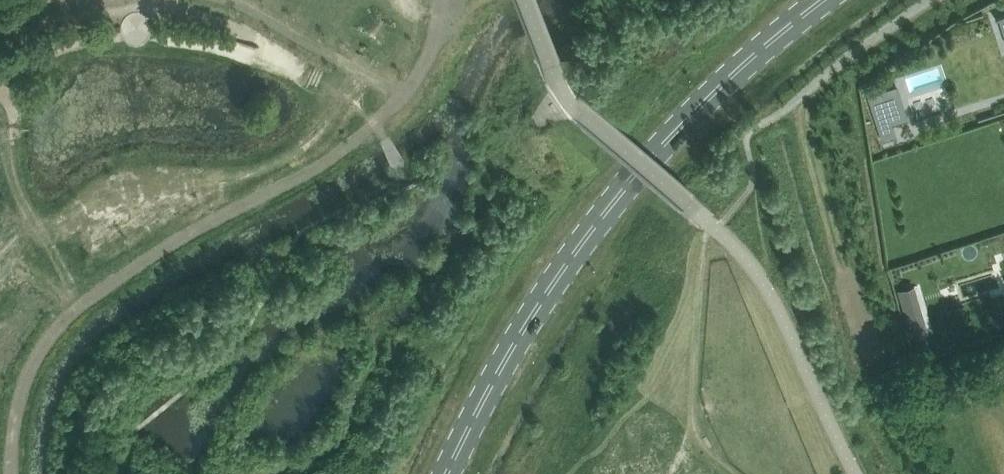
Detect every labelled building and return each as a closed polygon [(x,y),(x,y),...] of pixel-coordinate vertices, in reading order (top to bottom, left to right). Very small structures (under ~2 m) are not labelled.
[(882,89),(868,94),(882,139),(896,135),(882,89)] [(911,336),(927,332),(914,285),(898,290),(911,336)]
